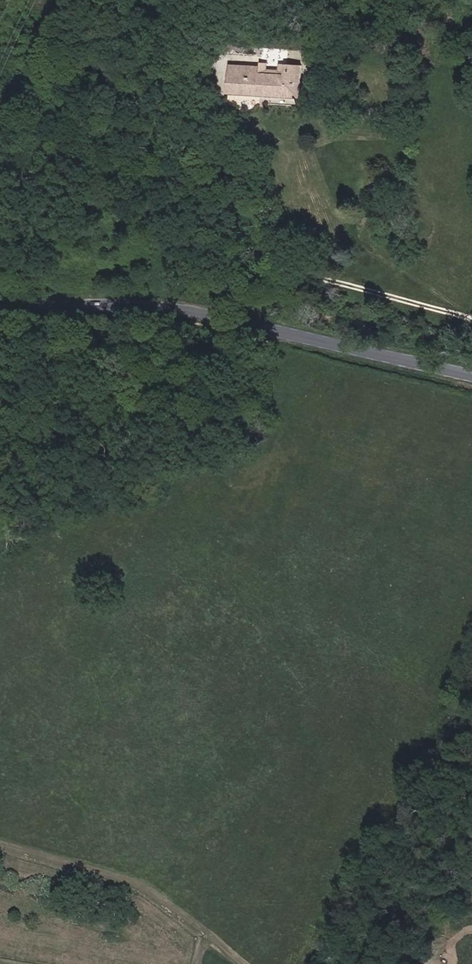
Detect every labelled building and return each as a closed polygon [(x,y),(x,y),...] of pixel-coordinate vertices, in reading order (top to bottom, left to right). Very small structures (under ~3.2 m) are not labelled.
[(248,54),(258,33),(238,23),(226,49),(236,54),(239,49),(248,54)] [(285,71),(273,70),(274,64),(266,64),(266,68),(266,74),(292,76),(292,65),(285,65),(285,71)] [(307,99),(308,66),(292,65),(292,76),(266,74),(266,68),(245,68),(244,79),(234,79),(233,94),(307,99)] [(244,79),(245,68),(245,67),(234,66),(234,79),(244,79)]
